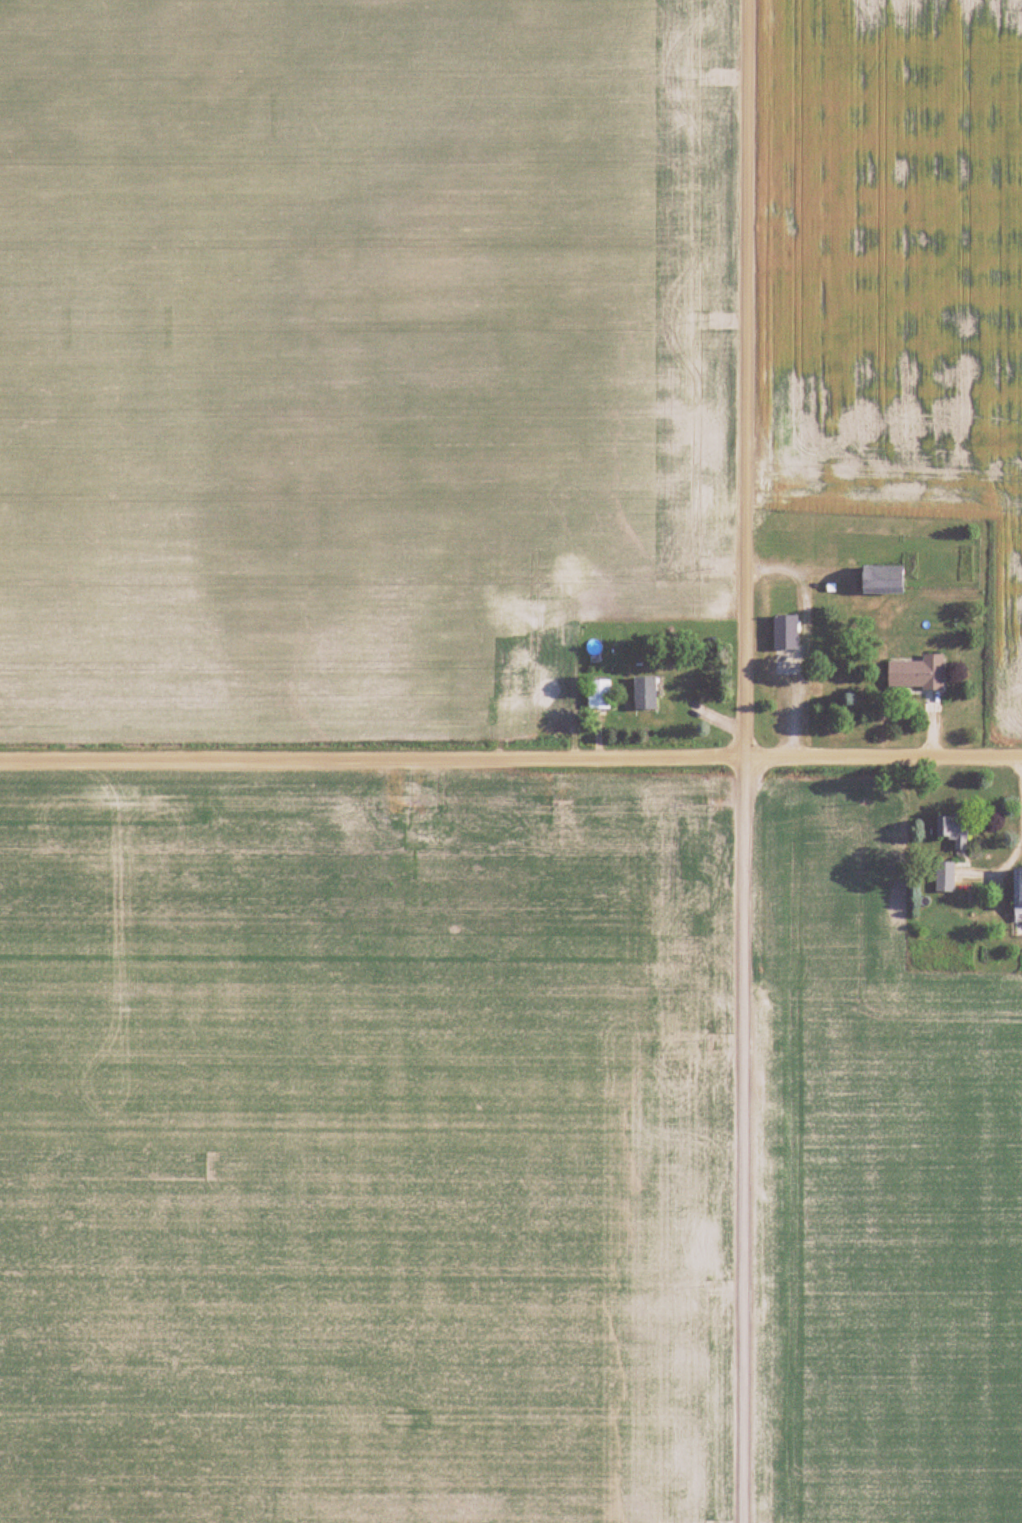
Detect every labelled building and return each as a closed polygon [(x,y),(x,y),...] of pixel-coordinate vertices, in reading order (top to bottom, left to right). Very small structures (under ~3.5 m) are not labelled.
[(862,567),(862,592),(901,592),(901,567),(862,567)] [(796,615),(772,615),(772,649),(796,649),(796,615)] [(922,662),(888,662),(887,689),(942,690),(943,655),(922,655),(922,662)] [(553,709),(553,672),(530,672),(530,709),(553,709)] [(634,711),(655,711),(655,677),(634,677),(634,711)] [(610,710),(610,680),(588,680),(588,710),(610,710)] [(936,838),(954,838),(954,849),(966,849),(966,817),(936,817),(936,838)] [(953,893),(953,863),(935,863),(935,893),(953,893)] [(1012,869),(1013,923),(1021,923),(1021,869),(1012,869)]
